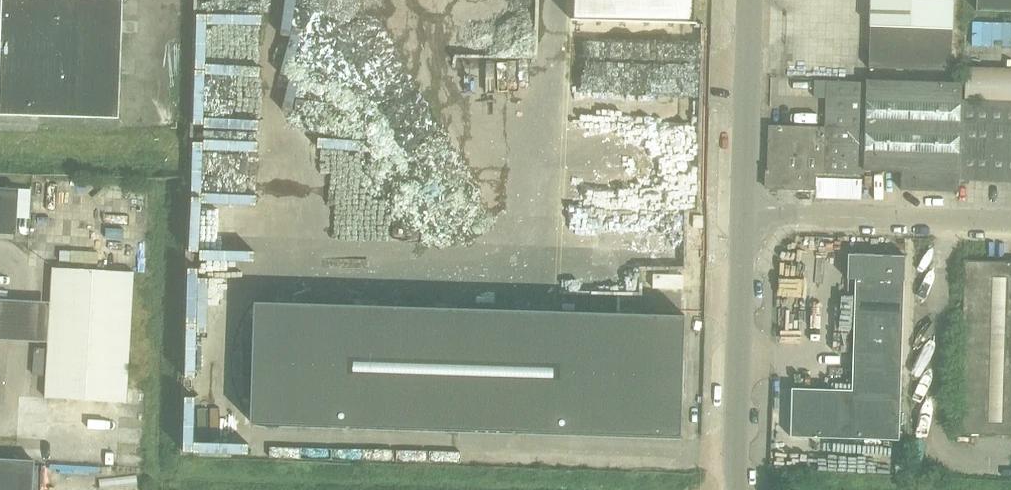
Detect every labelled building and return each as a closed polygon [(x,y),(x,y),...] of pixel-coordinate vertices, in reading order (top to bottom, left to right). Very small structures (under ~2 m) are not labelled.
[(120,118),(124,0),(3,0),(0,89),(0,114),(120,118)] [(574,20),(572,19),(572,20),(697,24),(697,23),(696,23),(696,0),(574,0),(574,20)] [(871,25),(870,68),(952,70),(954,0),(872,0),(871,25)] [(978,9),(1010,10),(1010,0),(978,0),(978,9)] [(663,61),(664,52),(637,50),(636,58),(663,61)] [(965,66),(964,100),(993,101),(1010,102),(1010,68),(965,66)] [(869,78),(869,82),(865,170),(902,171),(901,190),(960,192),(960,180),(962,100),(963,81),(869,78)] [(814,97),(826,98),(827,81),(815,80),(814,97)] [(828,81),(827,126),(824,172),(864,174),(865,170),(869,82),(828,81)] [(702,98),(665,98),(665,108),(647,108),(647,98),(635,98),(635,134),(648,133),(648,119),(703,119),(702,98)] [(964,100),(962,100),(960,180),(990,181),(993,101),(964,100)] [(993,101),(990,181),(1010,182),(1010,102),(993,101)] [(450,176),(456,131),(385,121),(379,162),(359,159),(354,193),(354,191),(350,220),(358,221),(361,237),(350,239),(348,257),(361,258),(386,253),(387,255),(389,235),(405,232),(376,228),(378,212),(376,201),(378,187),(406,182),(407,170),(421,172),(424,185),(438,187),(439,178),(450,176)] [(813,188),(813,172),(824,172),(827,126),(770,124),(768,169),(767,169),(767,172),(767,186),(813,188)] [(22,214),(36,215),(36,185),(23,185),(22,214)] [(16,234),(19,188),(0,187),(0,233),(16,234)] [(71,262),(71,251),(60,251),(60,262),(71,262)] [(849,253),(848,277),(847,302),(855,302),(852,390),(794,388),(792,435),(829,439),(899,439),(901,399),(906,255),(849,253)] [(960,431),(1010,433),(1010,260),(965,258),(959,431),(960,431)] [(52,267),(45,398),(128,402),(135,271),(52,267)] [(658,313),(257,301),(253,422),(683,436),(686,314),(684,314),(684,312),(658,311),(658,313)] [(47,350),(35,350),(33,375),(45,376),(47,350)] [(122,431),(122,442),(142,441),(141,431),(122,431)] [(35,460),(0,458),(0,489),(33,489),(35,460)]
